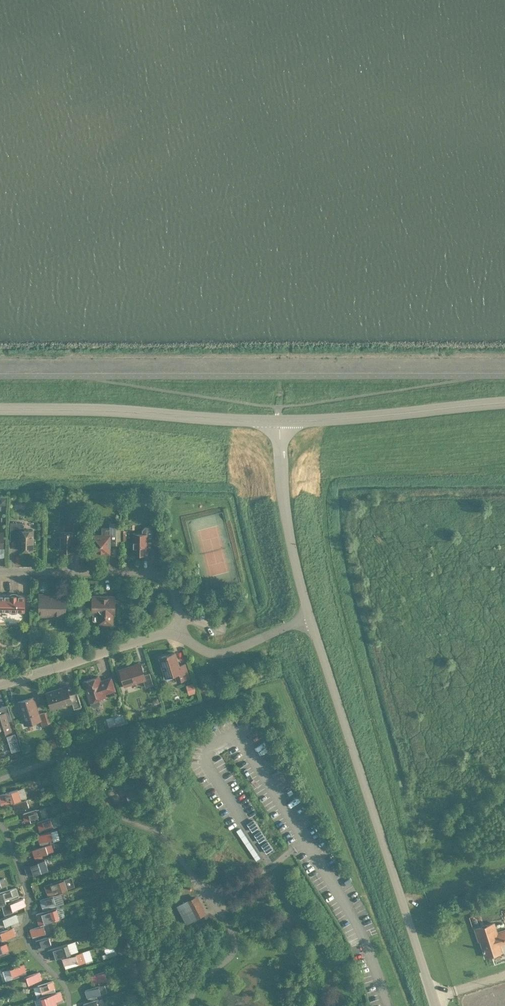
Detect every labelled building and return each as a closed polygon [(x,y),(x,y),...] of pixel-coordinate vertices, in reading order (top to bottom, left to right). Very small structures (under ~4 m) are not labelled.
[(59,549),(73,550),(73,538),(80,538),(80,521),(74,521),(74,531),(60,531),(59,549)] [(18,549),(32,549),(33,529),(24,529),(24,522),(10,522),(9,536),(18,536),(18,549)] [(115,543),(116,522),(110,522),(110,526),(101,526),(101,534),(91,534),(91,552),(109,552),(109,543),(115,543)] [(152,548),(152,526),(145,526),(141,529),(141,533),(132,533),(132,553),(136,553),(139,556),(143,553),(146,553),(146,548),(152,548)] [(221,567),(220,558),(213,559),(213,561),(208,562),(209,569),(221,567)] [(24,594),(16,594),(11,594),(0,594),(0,610),(9,610),(9,611),(11,612),(15,612),(17,612),(17,611),(24,611),(24,594)] [(63,614),(64,595),(40,594),(39,613),(63,614)] [(114,624),(114,614),(115,614),(115,594),(91,594),(91,613),(93,613),(93,618),(95,620),(98,620),(98,624),(114,624)] [(184,663),(178,665),(174,652),(165,654),(165,655),(159,657),(165,676),(175,673),(177,680),(189,677),(184,663)] [(149,672),(143,674),(140,662),(119,669),(124,685),(143,679),(145,686),(153,684),(149,672)] [(83,680),(89,700),(91,705),(95,707),(100,706),(101,702),(100,697),(104,696),(103,692),(114,689),(110,677),(99,681),(98,675),(83,680)] [(81,705),(77,691),(69,694),(66,685),(46,692),(51,707),(71,701),(73,708),(81,705)] [(33,696),(17,701),(24,723),(40,719),(42,725),(48,723),(44,711),(38,713),(33,696)] [(11,729),(6,714),(1,716),(0,714),(0,733),(11,729)] [(1,804),(21,797),(18,787),(0,792),(0,802),(1,804)] [(15,810),(28,806),(26,799),(13,803),(15,810)] [(39,808),(22,813),(25,823),(42,818),(39,808)] [(51,817),(36,822),(39,831),(54,827),(51,817)] [(37,835),(39,842),(53,838),(51,831),(37,835)] [(52,843),(32,850),(35,860),(44,857),(43,854),(54,850),(52,843)] [(27,875),(48,868),(44,858),(24,864),(27,875)] [(93,868),(91,876),(99,878),(101,870),(93,868)] [(43,883),(47,893),(68,886),(64,876),(43,883)] [(15,887),(0,892),(0,903),(18,897),(15,887)] [(44,909),(50,907),(49,904),(55,902),(53,895),(40,900),(42,906),(43,906),(44,909)] [(188,901),(196,916),(203,912),(196,897),(188,901)] [(12,909),(25,905),(23,898),(19,899),(10,902),(12,909)] [(35,912),(39,923),(61,916),(57,905),(50,907),(44,909),(35,912)] [(357,915),(359,920),(368,916),(366,911),(357,915)] [(16,913),(0,918),(0,926),(18,920),(16,913)] [(29,929),(32,936),(47,931),(47,933),(53,932),(50,923),(29,929)] [(504,942),(504,929),(496,932),(493,923),(475,928),(477,936),(478,936),(485,956),(501,951),(499,944),(504,942)] [(15,934),(13,927),(0,931),(0,932),(2,938),(15,934)] [(37,948),(38,947),(39,950),(48,947),(47,944),(53,943),(50,935),(35,940),(37,948)] [(8,950),(6,943),(0,945),(0,952),(8,950)] [(49,956),(63,952),(61,945),(47,950),(49,956)] [(64,965),(78,961),(75,953),(62,958),(64,965)] [(26,974),(23,964),(10,968),(12,975),(14,974),(15,977),(26,974)] [(93,985),(108,980),(105,970),(90,975),(93,985)] [(28,983),(41,978),(39,972),(27,976),(26,976),(28,983)] [(41,991),(55,987),(52,980),(42,983),(39,985),(41,991)] [(87,997),(88,996),(90,1000),(98,998),(96,994),(107,990),(105,983),(84,990),(87,997)] [(64,1001),(61,991),(35,999),(37,1005),(49,1005),(64,1001)] [(102,998),(83,1004),(83,1005),(100,1005),(104,1005),(102,998)]
